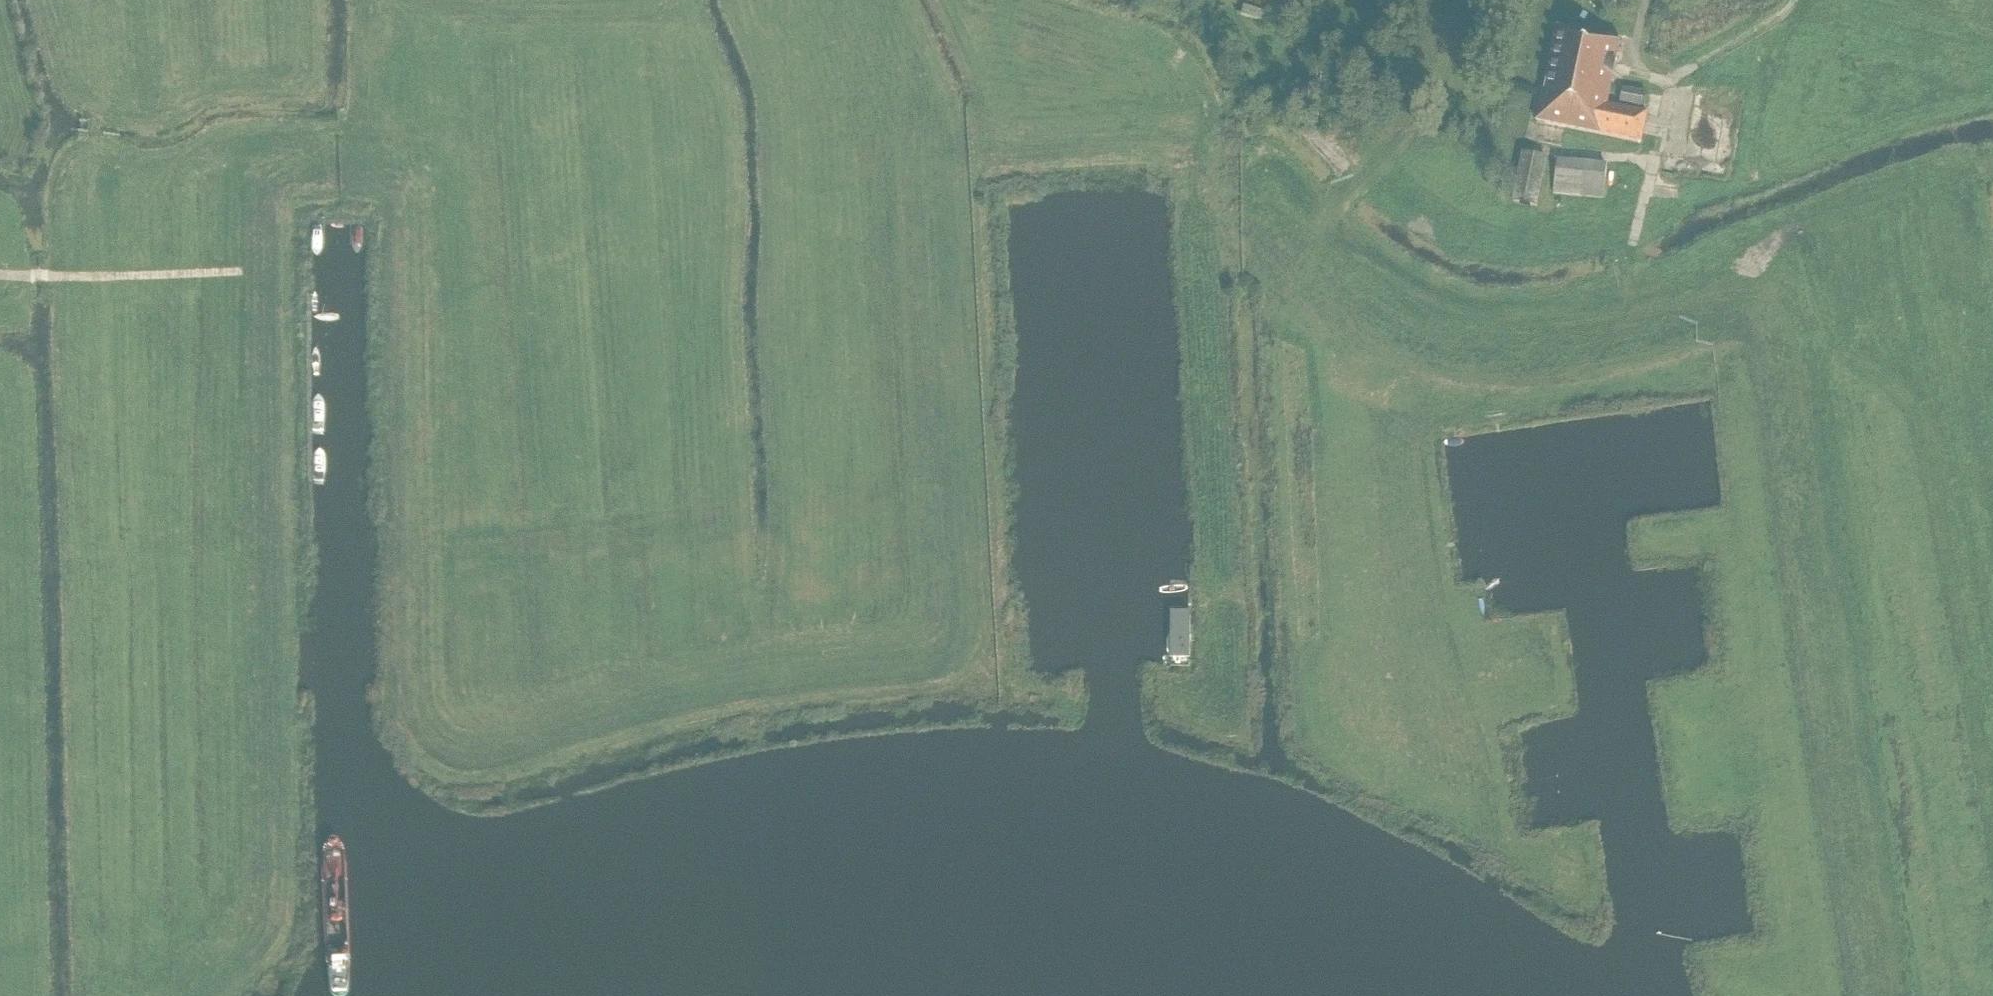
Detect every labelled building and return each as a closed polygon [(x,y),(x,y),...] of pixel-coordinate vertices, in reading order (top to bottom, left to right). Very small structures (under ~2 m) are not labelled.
[(1298,0),(1257,0),(1296,9),(1298,0)] [(1245,4),(1243,14),(1266,20),(1268,10),(1245,4)] [(1607,105),(1619,41),(1557,28),(1545,92),(1542,91),(1536,121),(1641,144),(1647,114),(1607,105)] [(1643,108),(1646,94),(1622,89),(1619,103),(1643,108)] [(1536,207),(1545,159),(1521,154),(1512,202),(1536,207)] [(1603,199),(1606,164),(1556,160),(1553,194),(1603,199)]
